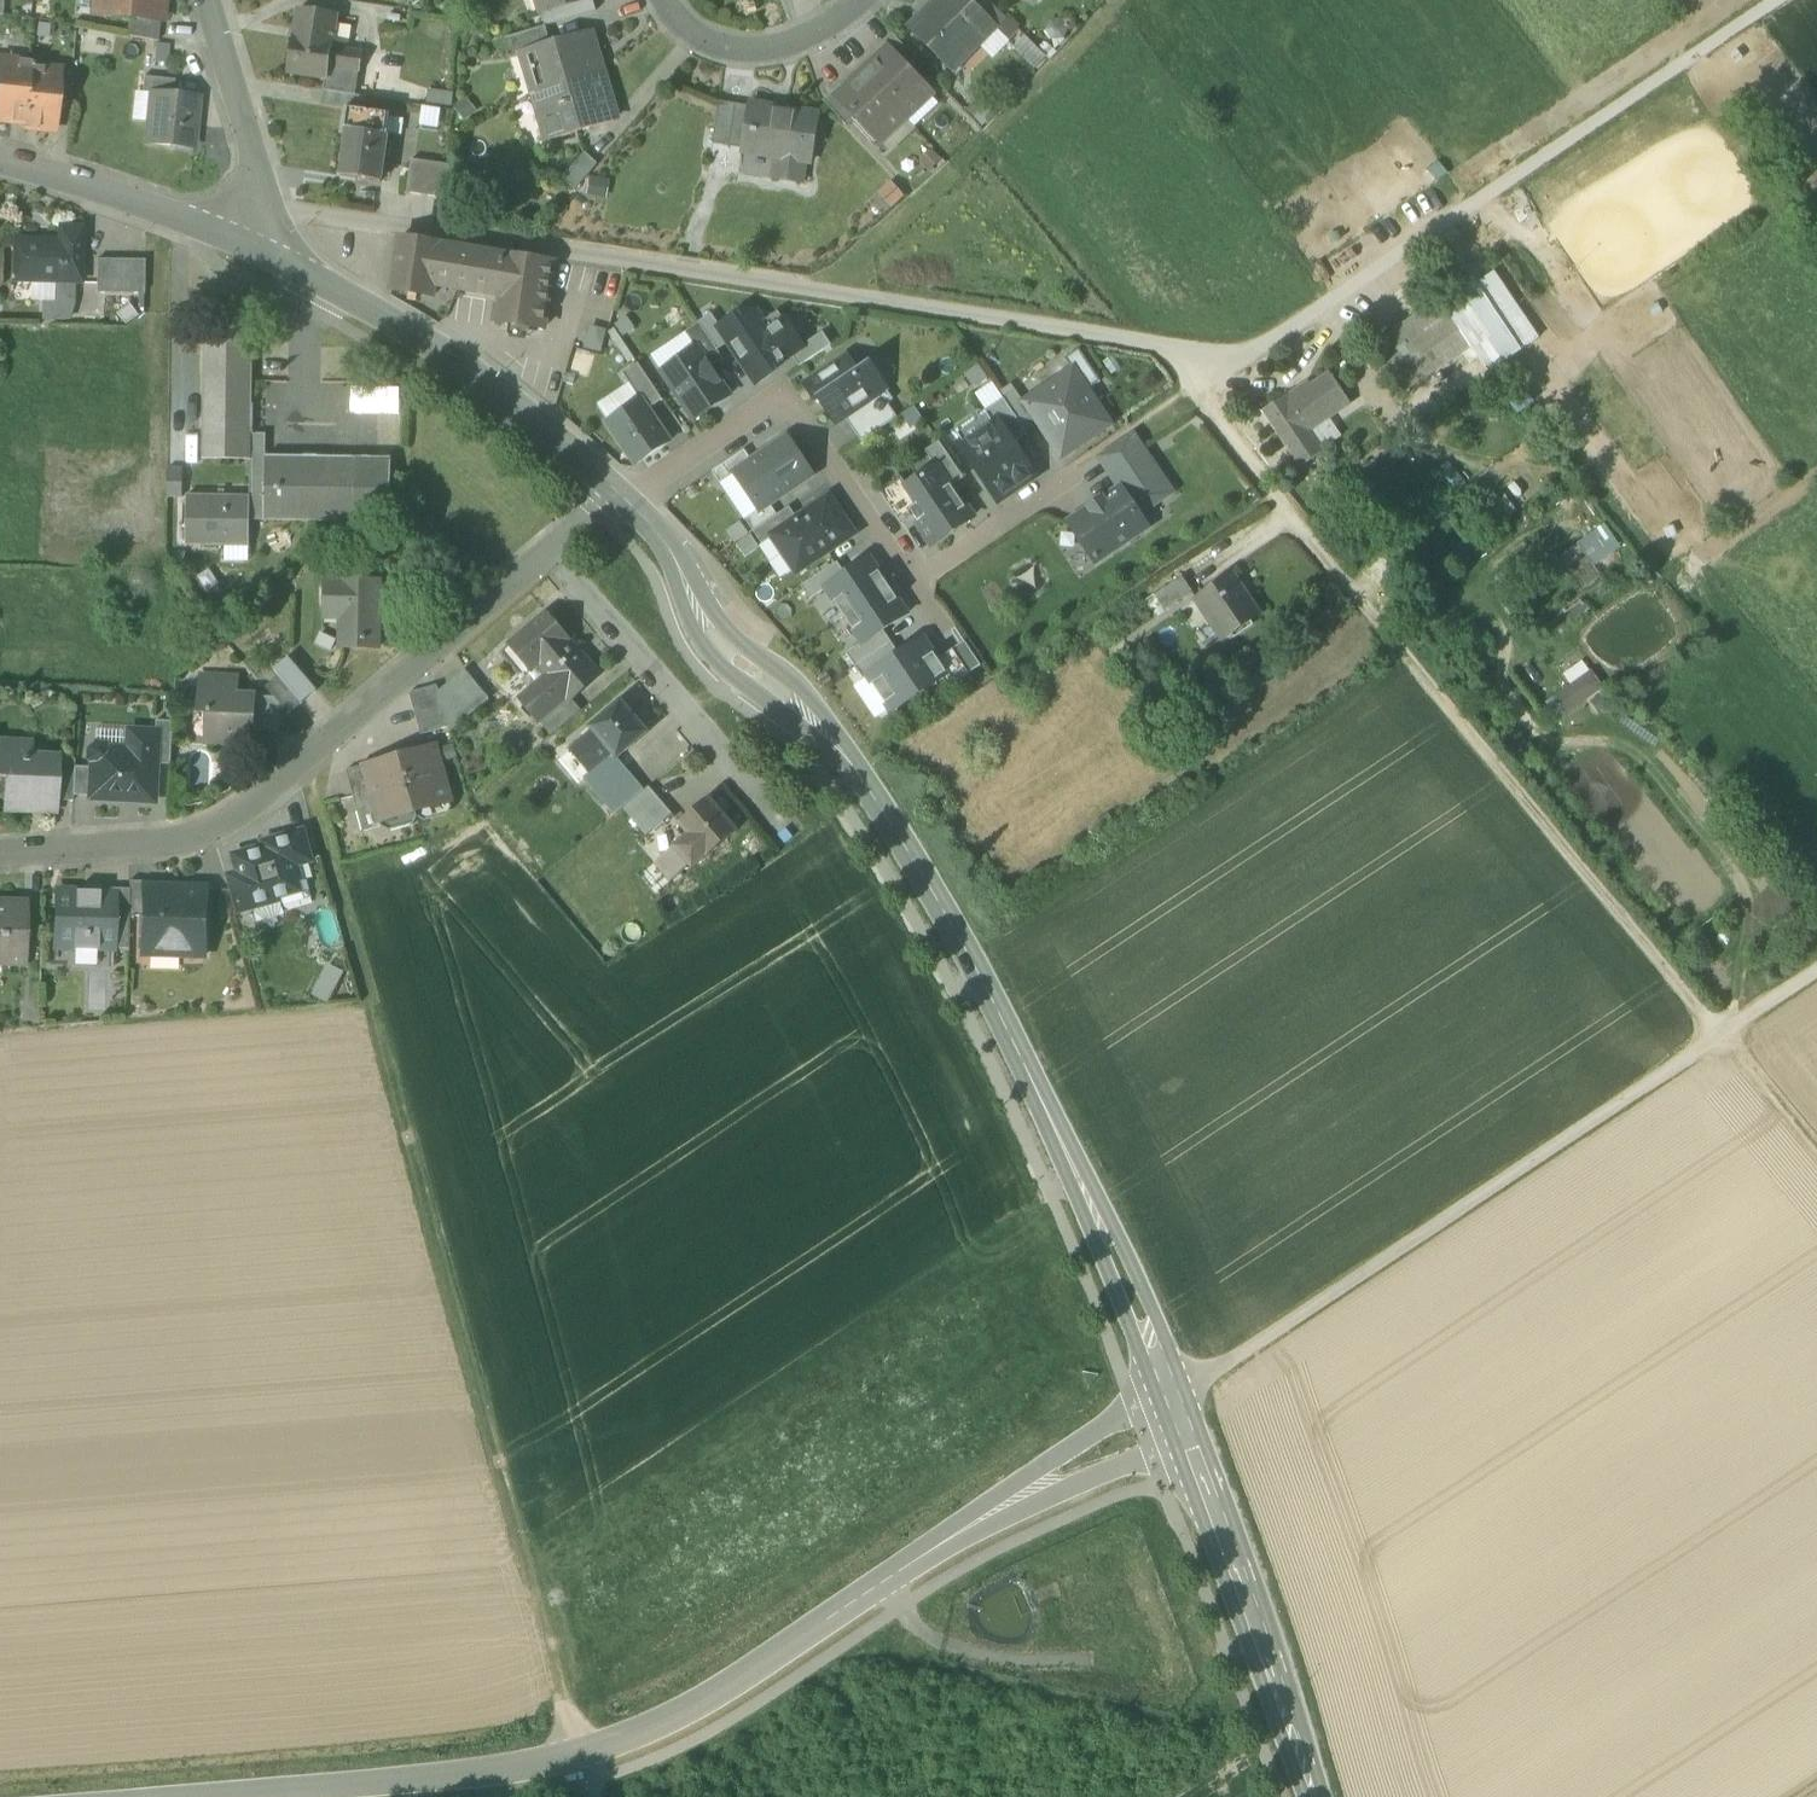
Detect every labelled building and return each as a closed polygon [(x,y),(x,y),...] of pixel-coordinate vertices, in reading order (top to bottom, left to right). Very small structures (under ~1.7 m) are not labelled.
[(94,15),(95,0),(74,0),(73,13),(94,15)] [(94,15),(129,18),(160,21),(161,21),(163,1),(161,0),(95,0),(94,15)] [(539,12),(546,10),(544,0),(535,0),(539,12)] [(543,27),(546,26),(596,11),(592,0),(582,0),(539,13),(543,27)] [(539,13),(582,0),(544,0),(546,10),(539,12),(539,13)] [(956,65),(978,44),(976,42),(993,25),(981,14),(968,0),(967,0),(963,4),(959,0),(937,0),(911,28),(932,49),(936,45),(956,65)] [(981,14),(992,3),(988,0),(968,0),(981,14)] [(993,25),(1010,42),(1020,32),(992,3),(981,14),(993,25)] [(327,78),(329,66),(332,47),(337,16),(297,10),(287,75),(324,81),(325,78),(327,78)] [(127,36),(158,42),(160,21),(129,18),(127,36)] [(1010,42),(993,25),(976,42),(978,44),(993,59),(1010,42)] [(552,44),(546,26),(543,27),(504,39),(510,59),(525,54),(524,52),(552,44)] [(535,72),(541,93),(595,77),(593,68),(591,69),(588,61),(595,59),(588,35),(592,34),(591,32),(552,44),(524,52),(525,54),(530,74),(535,72)] [(595,77),(600,75),(604,74),(592,34),(588,35),(595,59),(588,61),(591,69),(593,68),(595,77)] [(887,49),(906,69),(917,59),(893,34),(881,45),(886,50),(887,49)] [(1046,57),(1025,36),(1013,49),(1034,69),(1046,57)] [(361,52),(332,47),(329,66),(358,71),(361,52)] [(875,65),(864,74),(906,118),(917,108),(917,104),(929,93),(906,69),(887,49),(886,50),(874,61),(875,65)] [(25,123),(30,67),(30,62),(17,61),(13,66),(2,65),(1,64),(0,73),(0,121),(25,123)] [(324,81),(323,90),(354,95),(358,71),(329,66),(327,78),(325,78),(324,81)] [(44,68),(30,67),(25,123),(24,128),(53,130),(56,106),(59,75),(46,74),(44,68)] [(530,74),(537,94),(541,93),(535,72),(530,74)] [(895,129),(906,118),(864,74),(854,84),(851,84),(839,95),(838,96),(857,115),(880,140),(892,128),(895,129)] [(56,106),(70,107),(73,76),(59,75),(56,106)] [(600,75),(595,77),(541,93),(537,94),(536,94),(550,140),(578,131),(576,124),(587,121),(589,128),(614,121),(600,75)] [(154,92),(174,94),(175,79),(145,77),(144,92),(152,92),(154,92)] [(426,106),(441,108),(451,110),(454,93),(429,89),(426,106)] [(823,100),(846,125),(857,115),(838,96),(839,95),(834,89),(823,100)] [(366,97),(354,95),(323,90),(320,106),(346,110),(346,107),(364,110),(366,97)] [(152,92),(144,92),(133,91),(131,121),(149,122),(152,92)] [(147,144),(194,148),(198,96),(174,94),(154,92),(152,92),(149,122),(147,144)] [(966,110),(983,126),(995,115),(978,98),(966,110)] [(468,100),(455,110),(464,121),(477,111),(468,100)] [(713,143),(729,146),(735,104),(719,102),(713,143)] [(749,106),(735,104),(729,146),(742,148),(749,106)] [(426,106),(422,105),(418,126),(438,129),(441,108),(426,106)] [(742,149),(776,154),(806,159),(811,160),(811,158),(806,157),(812,118),(818,118),(818,117),(749,106),(742,148),(742,149)] [(340,174),(380,180),(388,133),(390,117),(391,114),(364,110),(346,107),(346,110),(343,129),(347,129),(340,174)] [(390,117),(388,133),(400,135),(403,119),(390,117)] [(811,158),(818,118),(812,118),(806,157),(811,158)] [(576,124),(578,131),(589,128),(587,121),(576,124)] [(563,179),(576,190),(599,163),(586,152),(563,179)] [(802,183),(806,159),(776,154),(772,178),(802,183)] [(407,192),(448,198),(451,165),(412,159),(407,192)] [(611,179),(590,175),(587,194),(608,198),(611,179)] [(877,194),(890,209),(905,196),(892,181),(877,194)] [(30,282),(54,283),(74,283),(81,283),(83,228),(60,227),(59,246),(36,246),(36,240),(15,239),(13,281),(30,282)] [(432,294),(434,283),(435,273),(440,244),(401,238),(393,288),(432,294)] [(440,244),(435,273),(460,277),(464,248),(440,244)] [(464,248),(460,277),(499,283),(504,254),(464,248)] [(552,261),(504,254),(499,283),(497,293),(493,320),(542,328),(552,261)] [(97,293),(144,294),(145,260),(97,259),(97,293)] [(458,287),(460,277),(435,273),(434,283),(458,287)] [(1477,284),(1500,318),(1516,307),(1493,273),(1477,284)] [(497,293),(499,283),(460,277),(458,287),(497,293)] [(1488,373),(1522,350),(1500,318),(1477,284),(1473,278),(1442,299),(1463,329),(1459,331),(1470,347),(1488,373)] [(29,301),(44,301),(53,302),(54,283),(30,282),(29,301)] [(73,303),(74,283),(54,283),(53,302),(53,303),(69,303),(73,303)] [(1381,364),(1390,377),(1459,331),(1463,329),(1442,299),(1370,347),(1378,359),(1374,362),(1377,366),(1381,364)] [(43,319),(69,319),(69,303),(53,303),(53,302),(44,301),(43,319)] [(1538,339),(1516,307),(1500,318),(1522,350),(1538,339)] [(719,327),(720,326),(711,314),(698,322),(698,323),(717,350),(729,342),(719,327)] [(720,326),(719,327),(729,342),(757,383),(769,374),(767,370),(791,354),(802,346),(784,319),(776,324),(770,316),(762,322),(758,315),(752,314),(740,322),(736,315),(720,326)] [(697,347),(711,367),(723,359),(717,350),(698,323),(685,332),(696,348),(697,347)] [(590,325),(584,348),(600,353),(607,330),(590,325)] [(1438,369),(1470,347),(1459,331),(1390,377),(1399,391),(1436,367),(1438,369)] [(661,372),(696,348),(685,332),(650,355),(661,372)] [(802,346),(791,354),(799,366),(831,345),(823,332),(802,346)] [(204,458),(251,458),(251,432),(252,340),(206,340),(204,458)] [(711,367),(697,347),(696,348),(661,372),(694,420),(730,395),(711,367)] [(1065,359),(1072,369),(1074,368),(1088,389),(1100,381),(1079,349),(1065,359)] [(848,356),(805,385),(818,403),(824,399),(827,405),(825,407),(836,422),(845,416),(886,388),(870,364),(858,372),(848,356)] [(629,382),(640,399),(647,410),(663,400),(638,364),(623,374),(629,382)] [(1072,369),(1024,402),(1037,422),(1061,458),(1111,424),(1088,389),(1074,368),(1072,369)] [(1264,411),(1301,467),(1322,452),(1308,431),(1349,403),(1330,374),(1288,402),(1285,397),(1264,411)] [(640,399),(629,382),(597,404),(608,421),(640,399)] [(349,386),(349,410),(400,411),(400,386),(349,386)] [(886,388),(845,416),(861,441),(897,417),(887,403),(893,399),(886,388)] [(1025,430),(1037,422),(1024,402),(1015,390),(1003,398),(1025,430)] [(998,419),(1014,443),(1028,434),(1025,430),(1003,398),(985,410),(993,422),(998,419)] [(669,442),(647,410),(640,399),(608,421),(636,464),(669,442)] [(951,432),(959,445),(993,422),(985,410),(951,432)] [(959,445),(997,501),(1035,475),(1014,443),(998,419),(993,422),(959,445)] [(266,433),(251,432),(251,458),(250,495),(250,518),(265,518),(266,455),(266,433)] [(1162,499),(1161,498),(1145,474),(1154,468),(1155,467),(1133,435),(1099,458),(1120,489),(1121,488),(1139,515),(1162,499)] [(788,437),(752,462),(734,474),(758,510),(769,503),(813,474),(788,437)] [(925,451),(936,467),(937,466),(951,486),(964,478),(939,441),(925,451)] [(720,483),(734,474),(752,462),(744,450),(712,471),(720,483)] [(1353,496),(1322,452),(1301,467),(1332,511),(1353,496)] [(265,518),(354,520),(355,456),(266,455),(265,518)] [(354,520),(390,520),(391,457),(355,456),(354,520)] [(907,486),(906,487),(917,504),(909,509),(914,517),(933,544),(970,519),(963,509),(965,507),(951,486),(937,466),(936,467),(907,486)] [(168,495),(182,495),(183,467),(169,467),(168,495)] [(1171,492),(1154,468),(1145,474),(1161,498),(1171,492)] [(903,525),(914,517),(909,509),(917,504),(906,487),(907,486),(901,476),(880,490),(903,525)] [(1090,508),(1069,523),(1095,562),(1147,527),(1139,515),(1121,488),(1120,489),(1103,500),(1102,498),(1089,507),(1090,508)] [(247,544),(250,544),(250,518),(250,495),(188,494),(188,543),(227,544),(227,537),(247,538),(247,544)] [(829,497),(797,519),(772,535),(773,536),(797,571),(853,533),(829,497)] [(769,503),(758,510),(745,519),(753,531),(777,515),(769,503)] [(762,544),(773,536),(772,535),(797,519),(789,507),(777,515),(753,531),(762,544)] [(1558,559),(1576,580),(1620,543),(1602,521),(1558,559)] [(869,558),(845,574),(825,587),(826,589),(844,616),(888,586),(869,558)] [(415,561),(399,561),(398,589),(415,590),(415,561)] [(810,599),(826,589),(825,587),(845,574),(837,562),(801,586),(810,599)] [(1196,600),(1223,640),(1259,615),(1231,575),(1196,600)] [(1154,595),(1165,610),(1193,592),(1182,576),(1154,595)] [(340,648),(378,648),(379,580),(324,579),(324,610),(341,610),(340,648)] [(888,586),(844,616),(862,642),(863,644),(883,630),(907,614),(888,586)] [(517,698),(536,722),(565,697),(568,701),(570,699),(598,675),(544,612),(512,639),(513,640),(498,653),(517,674),(514,678),(516,681),(520,677),(520,679),(537,665),(545,674),(529,688),(517,698)] [(863,644),(862,642),(846,653),(855,666),(891,642),(883,630),(863,644)] [(937,659),(923,638),(899,654),(867,676),(868,677),(891,712),(946,675),(947,674),(937,659)] [(965,641),(937,659),(947,674),(946,675),(952,684),(981,665),(965,641)] [(867,676),(899,654),(891,642),(855,666),(864,679),(868,677),(867,676)] [(273,670),(278,675),(302,703),(317,690),(288,657),(273,670)] [(520,679),(529,688),(545,674),(537,665),(520,679)] [(1558,719),(1603,685),(1590,668),(1545,702),(1558,719)] [(463,669),(439,690),(449,727),(450,731),(488,697),(463,669)] [(302,703),(278,675),(265,687),(273,696),(280,705),(288,714),(302,703)] [(217,739),(251,740),(251,730),(253,696),(235,695),(236,680),(202,679),(201,709),(218,710),(217,739)] [(420,734),(449,727),(439,690),(437,685),(409,692),(420,734)] [(279,731),(280,705),(273,696),(253,696),(251,730),(279,731)] [(536,722),(549,737),(580,711),(570,699),(568,701),(565,697),(536,722)] [(612,755),(614,759),(645,733),(618,701),(587,727),(590,730),(612,755)] [(156,764),(171,764),(173,721),(156,720),(156,732),(158,733),(156,764)] [(96,729),(95,745),(103,745),(107,749),(130,750),(131,731),(96,729)] [(569,748),(590,772),(590,773),(612,755),(590,730),(569,748)] [(91,798),(155,801),(156,764),(158,733),(156,732),(131,731),(130,750),(107,749),(103,745),(95,745),(89,750),(89,759),(92,762),(92,767),(91,796),(91,798)] [(54,808),(54,801),(56,762),(54,761),(28,760),(29,743),(0,742),(0,773),(11,774),(10,806),(54,808)] [(381,826),(389,831),(413,824),(417,817),(416,811),(424,809),(429,813),(443,809),(448,800),(447,792),(434,745),(365,765),(376,807),(381,826)] [(614,759),(612,755),(590,773),(590,772),(584,777),(606,803),(633,780),(614,759)] [(72,801),(73,796),(74,766),(74,759),(54,758),(54,761),(56,762),(54,801),(72,801)] [(346,770),(358,812),(376,807),(365,765),(346,770)] [(92,767),(74,766),(73,796),(91,796),(92,767)] [(616,814),(622,809),(642,792),(633,780),(606,803),(616,814)] [(647,788),(642,792),(622,809),(644,836),(670,814),(647,788)] [(687,864),(690,868),(705,856),(735,831),(708,799),(678,824),(687,834),(672,847),(687,864)] [(376,807),(358,812),(363,831),(381,826),(376,807)] [(287,837),(295,865),(312,861),(303,830),(285,835),(286,837),(287,837)] [(240,872),(250,907),(251,906),(282,898),(284,905),(311,897),(306,880),(300,882),(295,865),(287,837),(286,837),(264,843),(266,847),(235,856),(240,872)] [(654,862),(668,880),(687,864),(672,847),(654,862)] [(226,876),(236,913),(251,908),(251,906),(250,907),(240,872),(226,876)] [(129,881),(129,889),(128,916),(143,916),(144,886),(145,886),(145,881),(129,881)] [(142,953),(204,955),(206,888),(145,886),(144,886),(143,916),(142,953)] [(127,949),(128,916),(129,889),(112,889),(112,893),(116,893),(114,948),(127,949)] [(55,947),(114,948),(116,893),(112,893),(57,891),(55,947)] [(1,957),(1,965),(25,965),(26,910),(0,910),(0,957),(1,957)] [(344,972),(328,963),(311,994),(328,1003),(344,972)]
